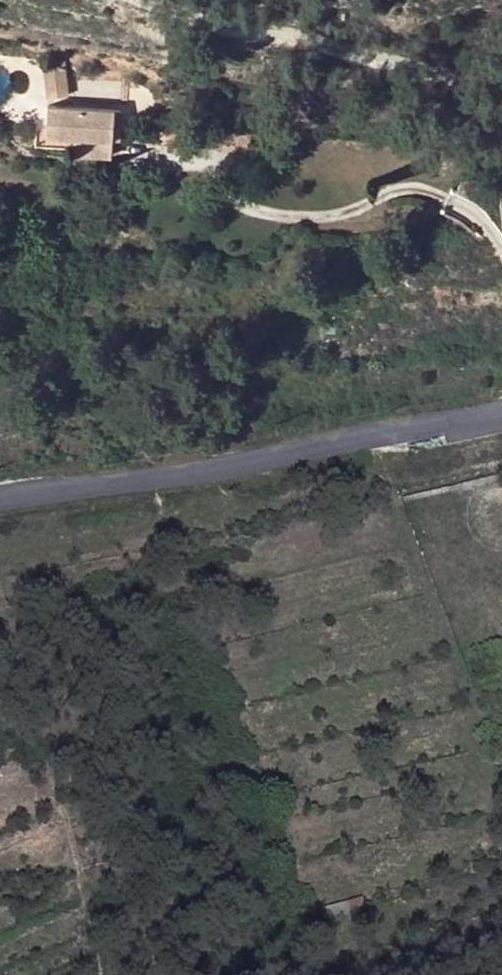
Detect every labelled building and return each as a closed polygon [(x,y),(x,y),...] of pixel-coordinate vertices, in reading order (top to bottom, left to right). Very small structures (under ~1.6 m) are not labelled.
[(64,66),(43,68),(47,98),(67,97),(64,66)] [(120,111),(47,106),(44,135),(73,136),(90,138),(89,155),(110,156),(112,140),(112,129),(119,130),(120,111)] [(90,138),(73,136),(72,154),(89,155),(90,138)] [(493,191),(462,179),(456,193),(484,204),(493,191)] [(365,910),(362,898),(324,908),(327,920),(365,910)]
